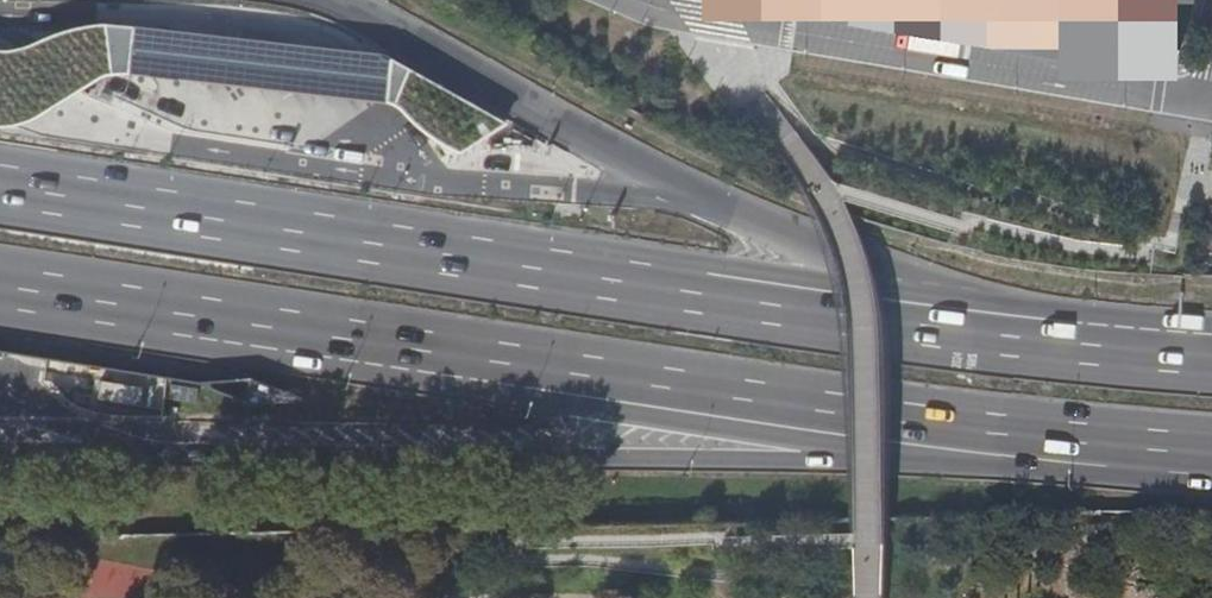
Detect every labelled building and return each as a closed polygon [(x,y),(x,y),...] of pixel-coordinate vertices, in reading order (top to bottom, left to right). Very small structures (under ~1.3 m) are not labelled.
[(1160,47),(1171,0),(892,0),(1160,47)] [(359,47),(136,69),(140,110),(362,86),(359,47)]
